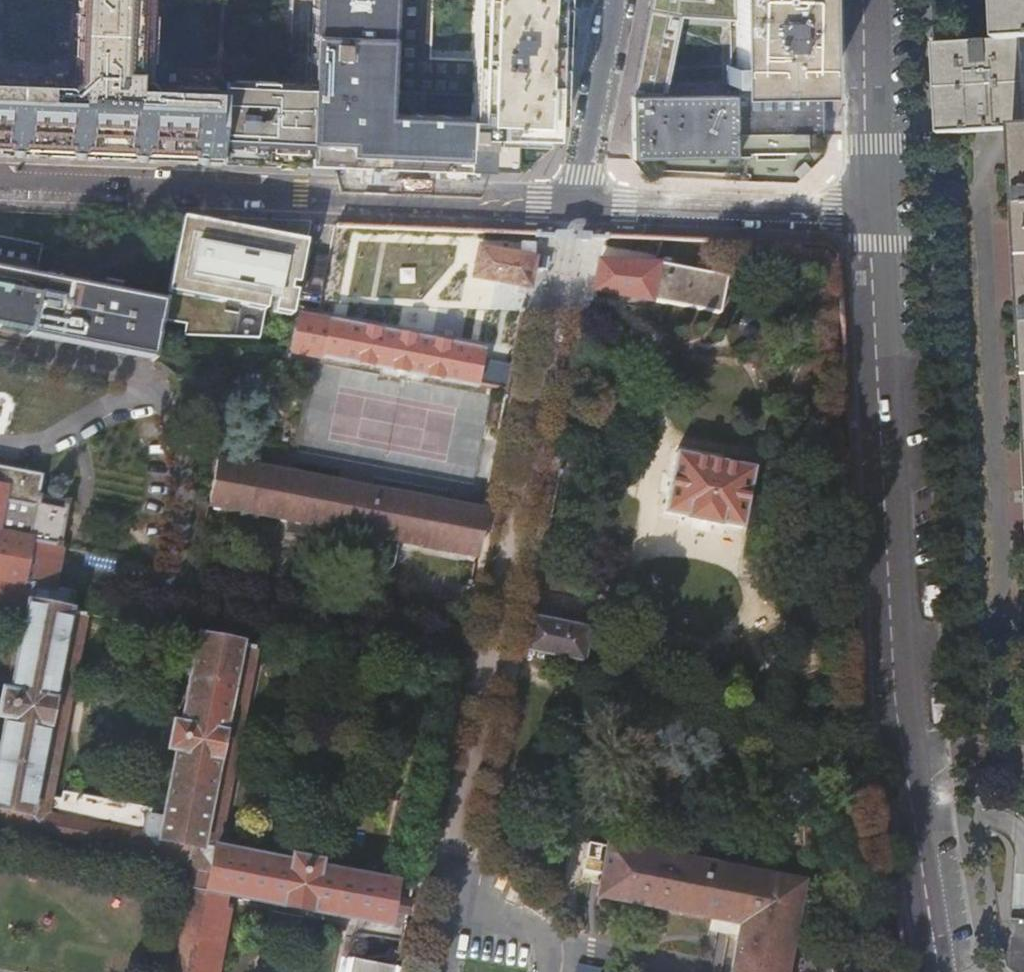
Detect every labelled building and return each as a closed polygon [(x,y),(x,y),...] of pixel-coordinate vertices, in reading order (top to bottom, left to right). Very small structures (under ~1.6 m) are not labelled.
[(17,152),(217,160),(219,83),(221,29),(222,0),(177,0),(205,1),(203,65),(166,63),(151,55),(137,55),(138,4),(154,5),(167,0),(67,0),(64,70),(57,74),(13,73),(0,72),(0,151),(17,152)] [(221,29),(293,32),(295,0),(222,0),(221,29)] [(309,87),(312,87),(309,163),(520,172),(520,137),(488,135),(488,138),(467,137),(468,118),(386,115),(387,92),(390,0),(312,0),(309,87)] [(396,100),(387,92),(386,115),(468,118),(477,118),(479,61),(430,59),(432,0),(398,0),(396,100)] [(558,0),(481,0),(479,61),(477,118),(468,118),(467,137),(488,138),(488,135),(520,137),(553,138),(558,0)] [(631,95),(659,94),(674,15),(730,17),(731,93),(823,92),(822,22),(822,0),(649,0),(631,95)] [(1000,41),(936,45),(939,92),(941,134),(1007,130),(1018,130),(1023,129),(1023,0),(998,0),(1000,41)] [(309,87),(219,83),(217,160),(309,163),(312,87),(309,87)] [(823,117),(823,92),(731,93),(659,94),(631,95),(631,142),(632,154),(824,152),(823,117)] [(314,232),(315,221),(289,217),(287,227),(314,232)] [(165,300),(162,319),(186,324),(183,335),(259,338),(266,300),(274,302),(271,312),(283,315),(298,240),(264,234),(266,221),(181,218),(165,300)] [(539,232),(365,225),(360,255),(463,271),(464,263),(477,266),(481,247),(534,258),(539,232)] [(36,275),(40,256),(42,242),(0,234),(0,268),(36,275)] [(586,234),(576,284),(594,288),(604,235),(596,234),(586,234)] [(594,288),(717,313),(725,277),(658,264),(662,237),(604,235),(594,288)] [(475,275),(530,286),(536,258),(534,258),(481,247),(477,266),(475,275)] [(36,275),(0,268),(0,330),(154,360),(162,319),(165,300),(118,291),(119,284),(101,281),(100,288),(36,275)] [(478,381),(510,387),(516,356),(484,350),(301,316),(294,351),(478,383),(478,381)] [(721,524),(742,528),(754,468),(675,453),(664,512),(686,517),(685,520),(720,526),(721,524)] [(398,542),(477,557),(486,510),(218,459),(209,505),(291,521),(289,533),(343,543),(345,531),(398,542)] [(186,857),(192,868),(173,971),(208,971),(223,892),(384,924),(393,881),(316,866),(317,859),(290,854),(288,860),(216,845),(257,647),(200,636),(182,724),(173,723),(168,749),(176,751),(159,837),(46,817),(63,727),(81,632),(84,616),(85,613),(70,611),(74,591),(53,587),(68,499),(35,493),(39,474),(0,466),(0,598),(27,604),(11,691),(3,690),(0,703),(0,716),(6,718),(0,748),(0,823),(186,857)] [(738,564),(744,531),(731,528),(725,562),(738,564)] [(398,542),(345,531),(343,543),(377,550),(375,561),(376,566),(378,568),(382,571),(387,571),(393,567),(394,565),(398,542)] [(128,625),(158,631),(162,608),(133,602),(128,625)] [(581,660),(581,658),(587,631),(531,619),(525,649),(581,660)] [(586,633),(581,658),(596,661),(600,658),(604,636),(586,633)] [(606,665),(650,674),(654,652),(610,643),(606,665)] [(807,820),(813,816),(818,812),(821,806),(823,800),(824,793),(823,786),(820,780),(816,775),(810,771),(804,768),(797,767),(790,768),(784,770),(778,774),(774,779),(771,786),(770,792),(770,799),(772,806),(776,811),(781,816),(786,819),(793,821),(800,821),(807,820)] [(740,924),(794,934),(804,881),(607,843),(606,847),(587,843),(582,870),(601,874),(597,896),(740,924)] [(1012,918),(1013,893),(1002,892),(995,891),(997,905),(1004,950),(1007,966),(1014,971),(1023,971),(1023,919),(1012,918)] [(794,934),(740,924),(731,971),(787,971),(794,934)] [(394,967),(354,959),(351,971),(393,971),(394,967)]
